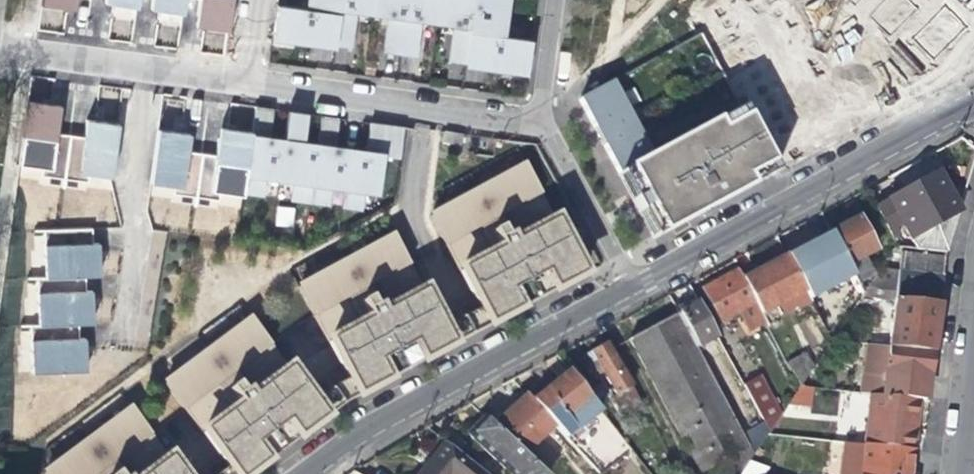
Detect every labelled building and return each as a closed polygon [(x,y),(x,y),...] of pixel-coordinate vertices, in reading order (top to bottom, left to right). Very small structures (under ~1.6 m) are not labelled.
[(43,7),(79,11),(80,0),(44,0),(43,7)] [(104,6),(144,11),(143,21),(184,26),(187,0),(104,0),(104,6)] [(236,0),(201,0),(197,29),(232,33),(236,0)] [(271,39),(300,43),(349,49),(354,14),(361,15),(377,17),(386,19),(381,54),(415,58),(419,23),(427,24),(444,27),(452,28),(447,63),(495,69),(525,73),(529,42),(499,38),(503,8),(504,0),(308,0),(306,12),(275,7),(271,39)] [(919,7),(912,0),(886,0),(870,15),(889,35),(919,7)] [(927,61),(964,26),(946,6),(909,41),(927,61)] [(647,207),(661,234),(699,214),(774,174),(739,109),(649,158),(632,126),(626,115),(609,84),(595,91),(577,101),(591,126),(592,129),(602,124),(611,142),(602,147),(617,175),(626,170),(641,196),(631,201),(637,212),(647,207)] [(27,102),(20,175),(115,184),(121,124),(85,121),(84,136),(61,133),(63,105),(27,102)] [(254,108),(242,195),(262,197),(264,179),(291,183),(288,201),(327,207),(330,189),(343,191),(340,208),(360,211),(363,193),(376,195),(381,157),(398,159),(402,129),(367,124),(363,153),(357,152),(342,150),(331,149),(335,119),(303,115),(299,145),(291,144),(273,141),(267,141),(271,110),(254,108)] [(636,109),(626,115),(632,126),(642,121),(636,109)] [(602,124),(592,129),(596,136),(602,147),(611,142),(602,124)] [(442,134),(440,145),(459,147),(460,136),(442,134)] [(278,454),(347,403),(398,375),(542,298),(582,277),(523,167),(430,217),(475,300),(436,321),(391,238),(298,288),(342,371),(306,395),(250,321),(166,383),(222,458),(201,473),(252,473),(278,454)] [(626,170),(617,175),(631,201),(641,196),(626,170)] [(877,211),(883,221),(897,248),(945,258),(949,230),(952,201),(940,176),(877,211)] [(278,206),(275,225),(292,227),(295,208),(278,206)] [(647,207),(637,212),(652,239),(661,234),(647,207)] [(853,277),(863,298),(875,280),(865,260),(875,255),(858,222),(845,228),(832,235),(853,277)] [(35,267),(38,374),(88,373),(86,326),(94,326),(93,278),(99,278),(98,229),(31,231),(33,267),(35,267)] [(812,246),(787,258),(808,300),(853,277),(832,235),(812,246)] [(880,273),(875,280),(863,298),(894,301),(890,329),(887,350),(934,354),(937,325),(942,287),(945,261),(901,256),(898,275),(880,273)] [(764,270),(743,281),(756,306),(761,316),(766,327),(779,321),(811,305),(808,300),(787,258),(764,270)] [(720,325),(756,306),(743,281),(739,272),(720,282),(703,291),(720,325)] [(716,339),(698,304),(692,308),(681,314),(698,348),(716,339)] [(748,450),(679,315),(648,332),(632,341),(699,473),(748,450)] [(867,348),(887,350),(890,329),(878,328),(877,338),(839,333),(831,345),(867,348)] [(627,397),(636,392),(608,348),(589,360),(595,367),(598,365),(603,374),(600,375),(603,381),(607,379),(621,401),(627,397)] [(931,376),(934,354),(887,350),(867,348),(859,397),(870,398),(917,402),(924,403),(926,375),(931,376)] [(791,377),(799,391),(810,375),(804,370),(791,377)] [(532,404),(554,428),(597,473),(608,473),(632,453),(570,375),(551,390),(532,404)] [(759,381),(744,389),(763,425),(777,418),(759,381)] [(812,392),(799,391),(785,411),(810,413),(812,392)] [(646,412),(636,392),(627,397),(637,417),(646,412)] [(514,410),(493,429),(523,458),(541,441),(554,428),(532,404),(527,398),(514,410)] [(870,398),(865,446),(912,450),(915,424),(917,402),(870,398)] [(130,410),(45,473),(178,473),(130,410)] [(523,458),(493,429),(484,420),(468,438),(503,472),(505,473),(540,473),(523,458)] [(541,441),(523,458),(540,473),(545,473),(560,461),(541,441)] [(860,472),(885,473),(909,473),(910,463),(912,450),(865,446),(862,446),(860,472)] [(447,447),(428,469),(424,473),(480,473),(447,447)] [(745,473),(764,473),(764,463),(745,463),(745,473)]
